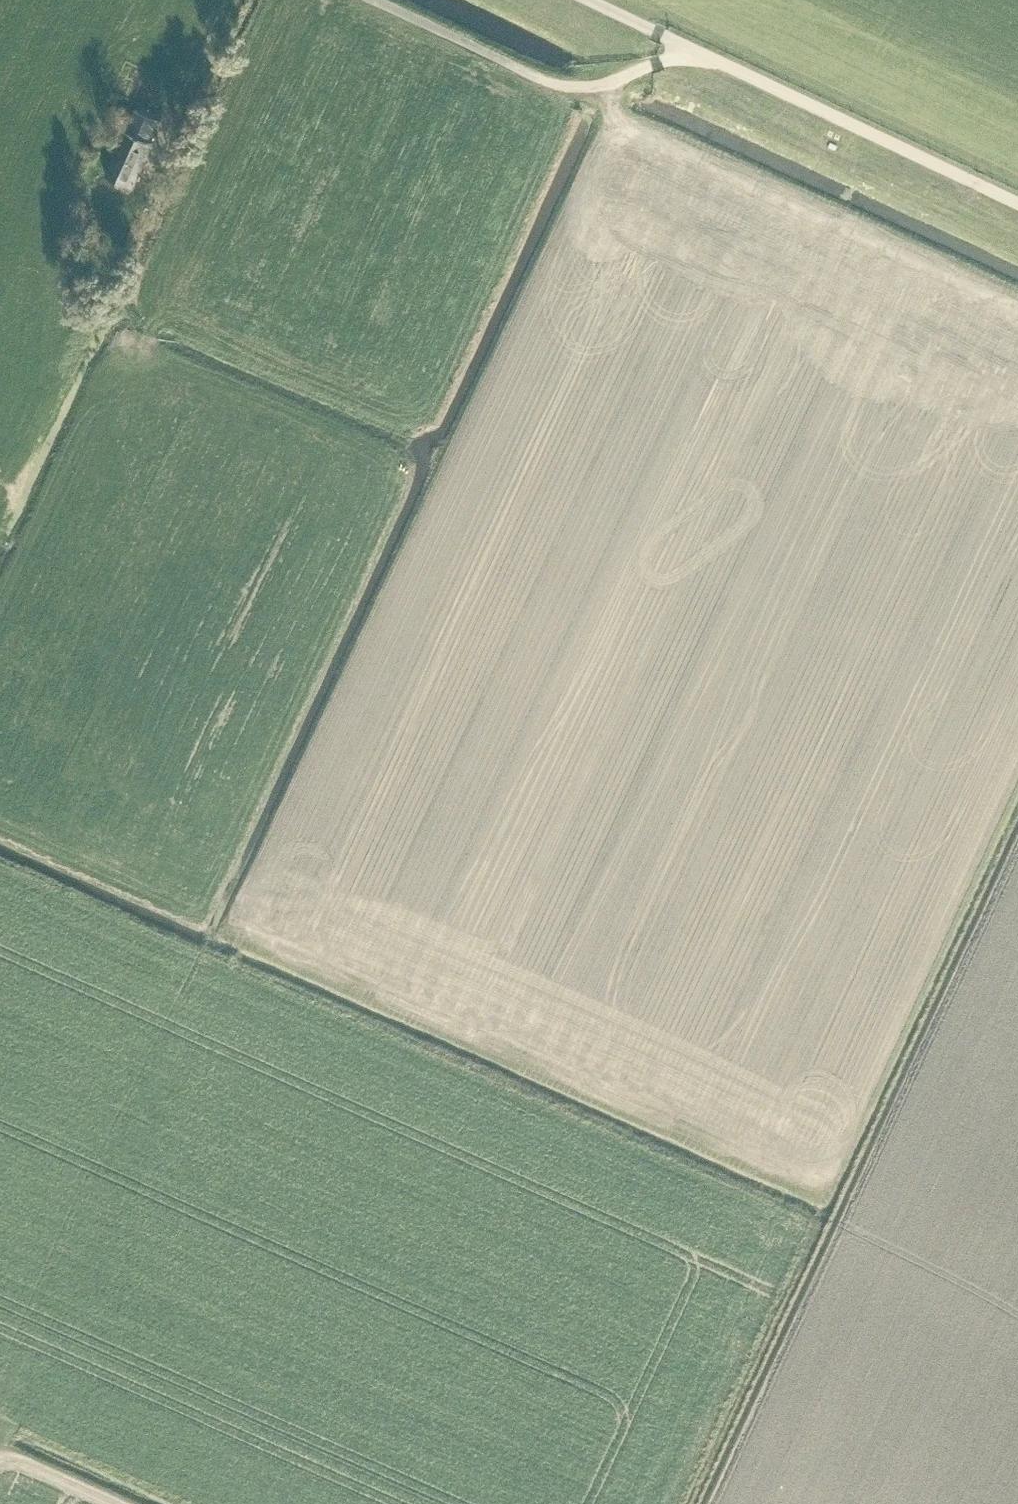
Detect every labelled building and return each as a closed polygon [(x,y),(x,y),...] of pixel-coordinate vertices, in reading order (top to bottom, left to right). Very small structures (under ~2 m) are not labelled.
[(133,185),(154,141),(148,138),(157,118),(137,108),(107,172),(133,185)]
